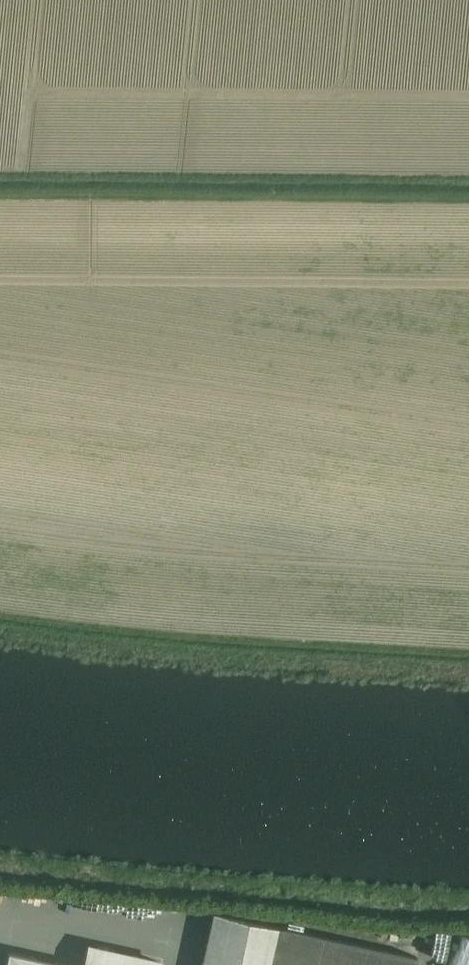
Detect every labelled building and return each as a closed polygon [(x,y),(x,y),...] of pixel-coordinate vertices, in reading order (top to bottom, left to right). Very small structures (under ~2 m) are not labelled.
[(202,964),(416,964),(418,958),(214,912),(202,964)] [(97,964),(173,964),(174,955),(100,946),(97,964)] [(10,951),(7,964),(72,964),(10,951)]
